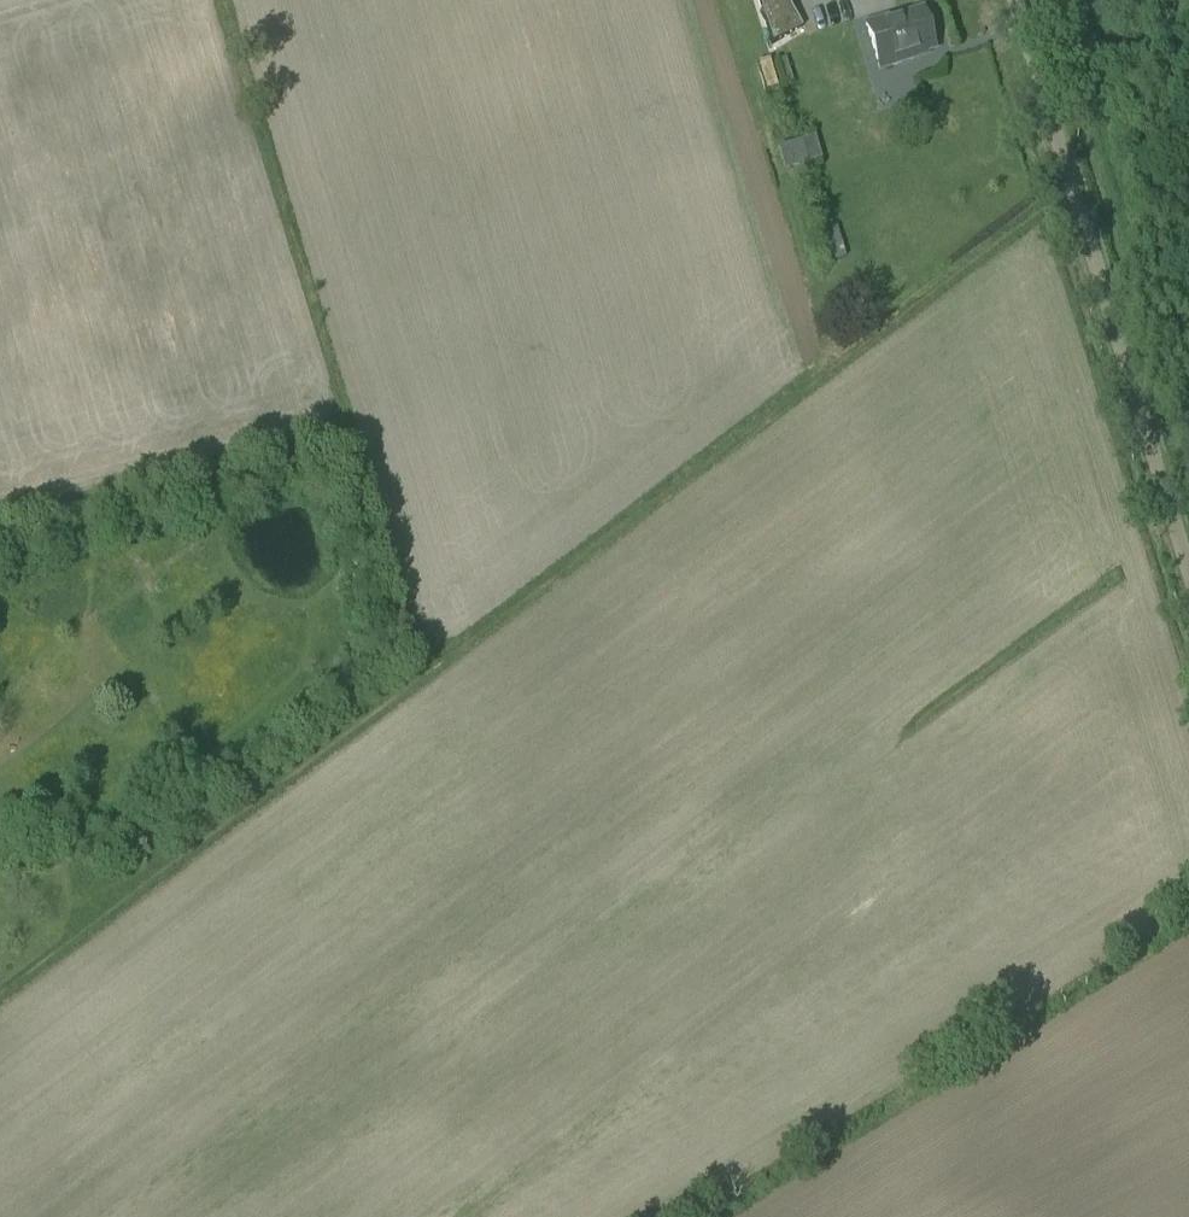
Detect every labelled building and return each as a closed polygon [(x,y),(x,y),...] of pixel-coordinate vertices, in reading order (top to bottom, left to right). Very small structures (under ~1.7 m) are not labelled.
[(803,27),(789,7),(795,3),(793,0),(758,0),(762,12),(760,13),(764,19),(772,45),(803,27)] [(909,57),(934,49),(922,11),(898,19),(897,15),(866,25),(879,69),(910,59),(909,57)]
